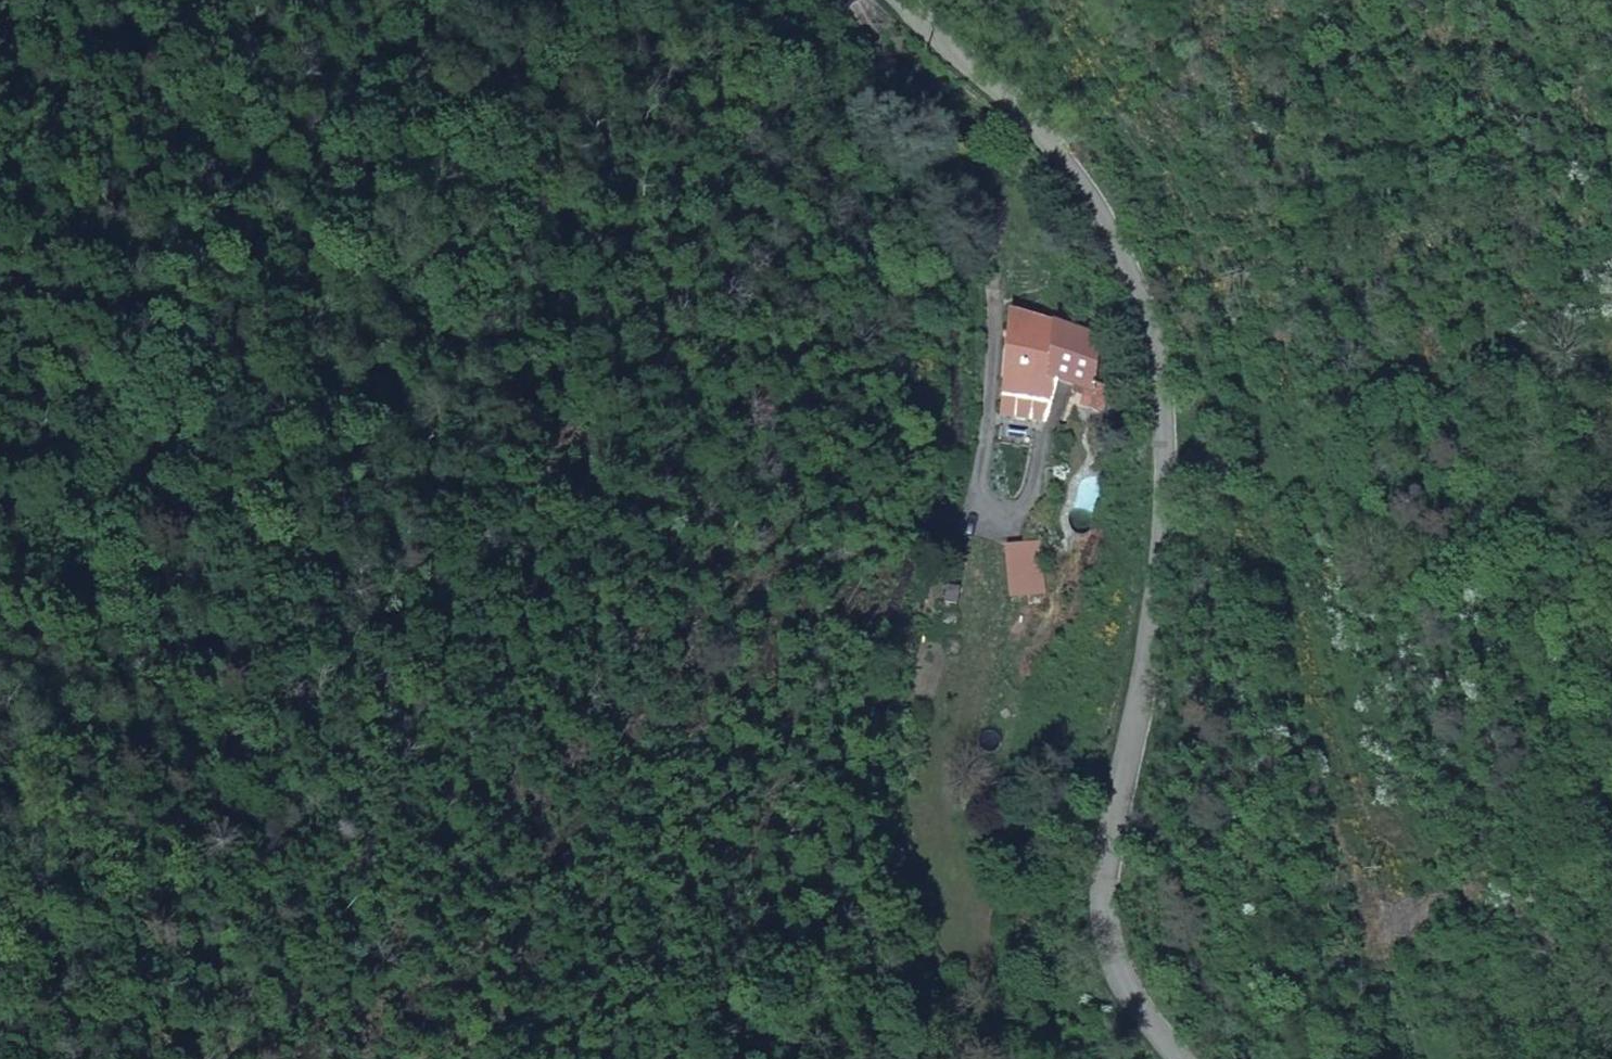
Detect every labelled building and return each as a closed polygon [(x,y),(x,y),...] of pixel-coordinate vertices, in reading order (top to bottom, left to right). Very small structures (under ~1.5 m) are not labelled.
[(1006,320),(1000,428),(1039,431),(1053,384),(1084,387),(1092,387),(1093,371),(1096,326),(1006,320)] [(1083,399),(1106,401),(1107,372),(1093,371),(1092,387),(1084,387),(1083,399)]
